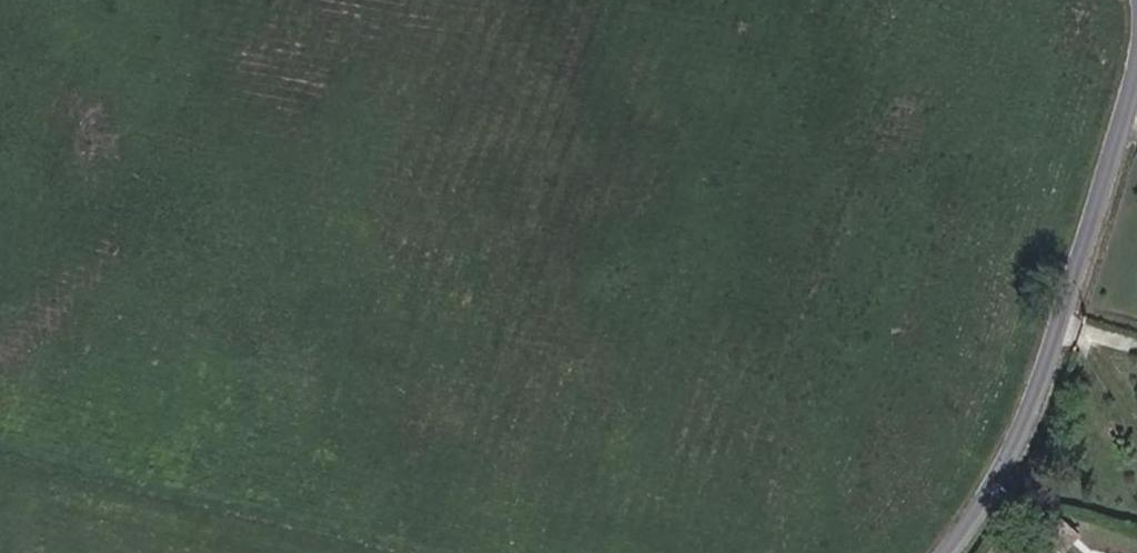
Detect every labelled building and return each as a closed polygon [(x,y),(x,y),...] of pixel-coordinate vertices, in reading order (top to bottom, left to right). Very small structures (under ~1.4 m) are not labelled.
[(1077,519),(1083,521),(1086,509),(1064,504),(1058,530),(1073,534),(1077,519)]
